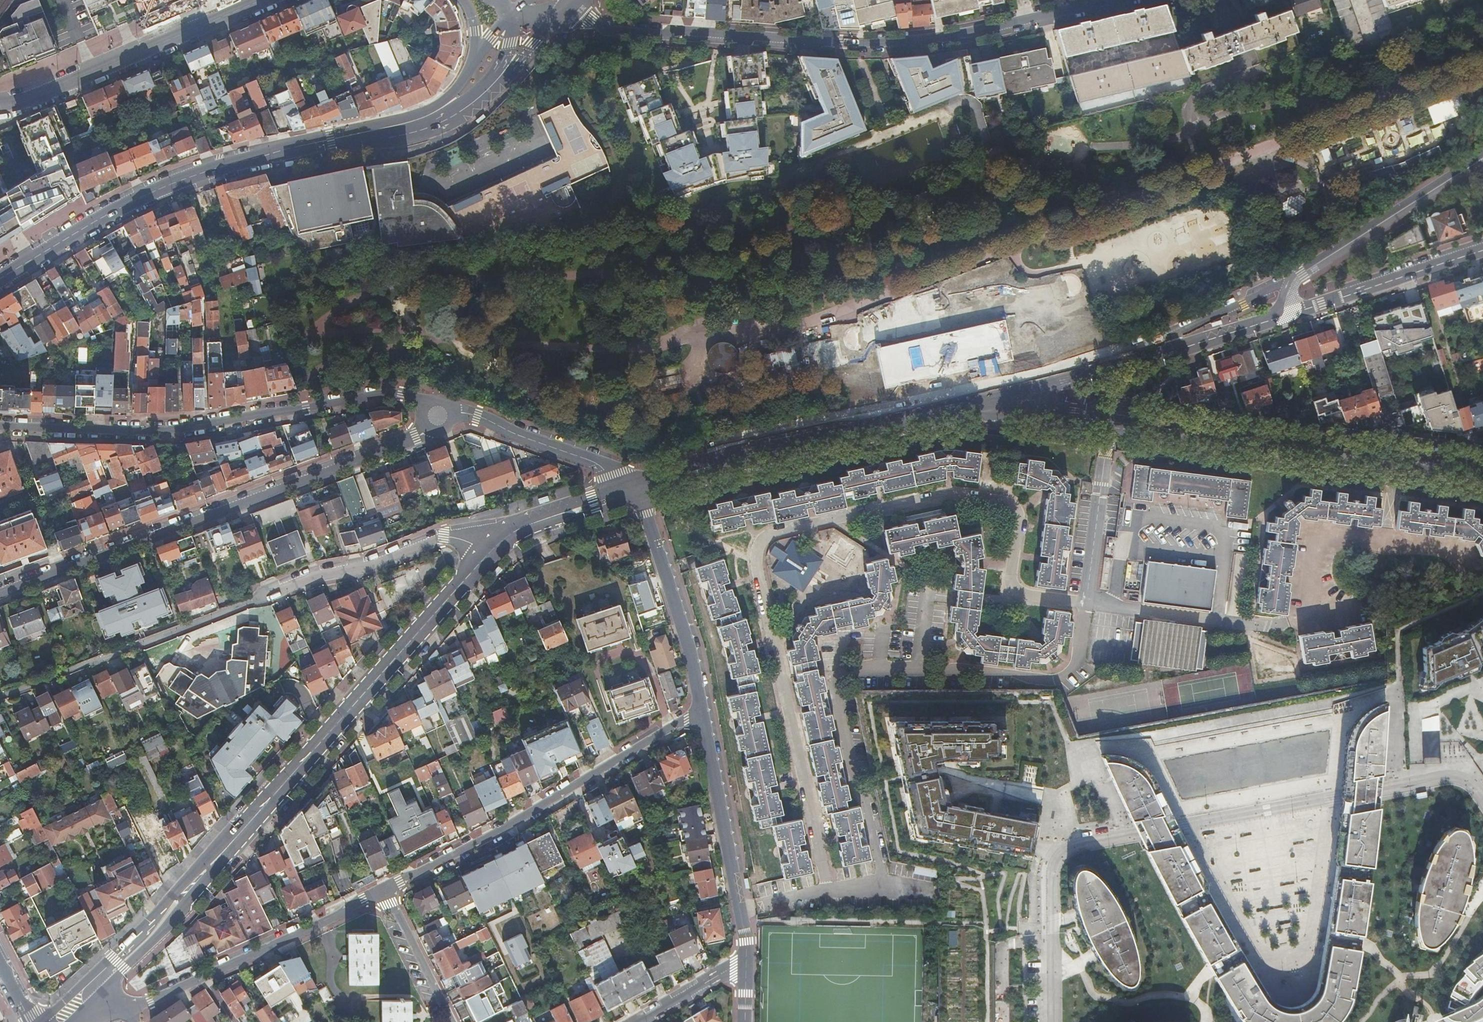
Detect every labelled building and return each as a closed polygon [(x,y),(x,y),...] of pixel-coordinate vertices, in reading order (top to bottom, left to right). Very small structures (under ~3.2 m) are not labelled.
[(13,8),(0,33),(4,46),(15,70),(34,63),(56,54),(62,51),(42,0),(27,0),(23,2),(13,8)] [(89,16),(111,7),(126,0),(83,0),(89,16)] [(181,0),(132,0),(140,17),(181,0)] [(326,0),(318,0),(319,4),(295,14),(302,29),(307,41),(323,33),(338,27),(335,19),(326,0)] [(373,45),(377,44),(380,0),(378,0),(361,8),(367,21),(363,23),(357,10),(357,9),(356,8),(355,7),(354,6),(352,6),(351,6),(350,6),(349,6),(347,7),(347,8),(346,9),(346,10),(346,11),(346,13),(346,14),(337,18),(344,35),(362,27),(370,46),(373,45)] [(392,23),(397,13),(403,0),(387,0),(394,3),(387,21),(392,23)] [(397,13),(408,17),(412,12),(416,18),(423,10),(433,0),(403,0),(397,13)] [(459,30),(458,28),(457,24),(456,21),(455,17),(454,13),(452,10),(450,6),(448,3),(446,0),(433,0),(423,10),(433,19),(433,18),(435,20),(434,20),(434,25),(433,25),(430,29),(430,30),(424,30),(425,35),(433,34),(459,30)] [(693,19),(705,20),(705,14),(706,0),(688,0),(687,10),(694,10),(693,19)] [(705,20),(704,27),(723,28),(724,21),(726,0),(706,0),(705,20)] [(724,21),(734,22),(745,23),(774,25),(773,24),(786,21),(785,18),(816,10),(814,0),(726,0),(724,21)] [(856,19),(852,0),(842,0),(827,3),(831,24),(856,19)] [(858,29),(870,26),(871,26),(870,24),(882,21),(883,23),(891,21),(890,19),(896,18),(893,6),(891,0),(852,0),(856,19),(858,29)] [(893,6),(896,18),(896,20),(898,28),(903,28),(908,28),(907,20),(911,20),(909,4),(907,5),(906,0),(891,0),(893,6)] [(909,4),(911,20),(912,27),(929,26),(927,15),(933,15),(933,14),(929,0),(909,0),(909,4)] [(976,0),(929,0),(933,14),(933,15),(977,5),(976,3),(976,0)] [(1317,0),(1290,0),(1295,15),(1305,12),(1319,6),(1317,0)] [(1364,46),(1348,0),(1333,0),(1349,50),(1364,46)] [(1381,42),(1395,38),(1384,7),(1382,0),(1366,0),(1381,42)] [(977,7),(977,5),(933,15),(934,19),(978,9),(977,7)] [(1173,32),(1163,5),(1135,12),(1121,15),(1120,15),(1098,20),(1097,21),(1074,26),(1056,30),(1064,57),(1088,52),(1088,51),(1093,50),(1093,51),(1099,49),(1099,51),(1101,50),(1101,49),(1134,41),(1134,43),(1136,42),(1136,40),(1141,39),(1141,38),(1146,37),(1147,38),(1173,32)] [(674,6),(673,17),(682,18),(683,7),(674,6)] [(1319,6),(1305,12),(1307,16),(1322,14),(1319,6)] [(271,42),(302,29),(295,14),(293,8),(277,15),(258,23),(269,48),(272,55),(280,52),(278,48),(274,49),(271,42)] [(785,18),(786,21),(817,14),(816,10),(785,18)] [(1180,50),(1188,74),(1193,73),(1192,70),(1204,66),(1205,69),(1232,59),(1231,56),(1240,53),(1258,47),(1258,49),(1286,39),(1285,37),(1299,32),(1291,10),(1267,19),(1260,21),(1232,31),(1213,38),(1206,40),(1180,50)] [(1267,19),(1265,12),(1258,14),(1260,21),(1267,19)] [(871,26),(870,26),(871,30),(884,27),(883,23),(882,21),(870,24),(871,26)] [(229,36),(239,60),(269,48),(258,23),(250,26),(251,29),(237,35),(236,32),(229,36)] [(245,28),(236,32),(237,35),(251,29),(250,26),(245,28)] [(450,69),(452,71),(453,68),(455,65),(456,61),(457,57),(458,53),(459,48),(459,44),(460,39),(459,34),(459,30),(433,34),(434,37),(436,37),(436,38),(438,37),(439,44),(438,51),(439,52),(433,60),(448,68),(450,69)] [(1210,31),(1204,34),(1206,40),(1213,38),(1210,31)] [(216,44),(214,42),(205,45),(213,63),(230,56),(224,41),(216,44)] [(401,109),(429,97),(419,76),(404,82),(386,41),(384,42),(377,44),(373,45),(388,78),(400,107),(401,109)] [(190,74),(213,63),(205,45),(182,55),(190,74)] [(1003,90),(1004,94),(1030,89),(1030,86),(1055,81),(1050,60),(1047,60),(1045,50),(1027,53),(1021,54),(1018,55),(1012,56),(997,59),(1003,90)] [(1188,74),(1180,50),(1156,56),(1157,59),(1151,61),(1150,57),(1100,69),(1101,72),(1095,74),(1094,71),(1070,76),(1078,103),(1189,77),(1188,74)] [(367,116),(376,114),(366,92),(362,93),(345,53),(333,58),(348,92),(359,118),(367,116)] [(765,53),(750,55),(750,56),(761,54),(763,68),(767,68),(765,55),(765,53)] [(669,104),(662,107),(657,92),(651,77),(641,81),(631,85),(621,89),(626,102),(629,109),(633,119),(639,116),(641,119),(646,132),(650,143),(651,145),(658,142),(658,144),(663,155),(669,171),(662,174),(675,198),(678,197),(689,193),(712,184),(713,184),(713,183),(725,180),(725,181),(726,181),(750,177),(762,175),(765,175),(765,154),(759,155),(758,149),(754,118),(762,118),(761,115),(760,102),(758,90),(758,86),(765,86),(764,76),(763,68),(761,54),(750,56),(740,57),(730,59),(731,73),(733,89),(726,90),(727,98),(728,105),(728,107),(730,119),(730,121),(723,122),(723,124),(724,137),(726,153),(722,154),(722,155),(720,155),(720,154),(718,154),(715,153),(714,154),(713,154),(712,154),(711,154),(711,155),(710,155),(709,155),(708,155),(708,156),(707,156),(706,157),(705,158),(705,160),(704,160),(703,158),(699,160),(693,145),(688,133),(688,131),(681,133),(675,118),(672,111),(669,104)] [(419,76),(429,97),(434,92),(444,75),(448,68),(433,60),(423,55),(421,58),(426,61),(418,74),(419,76)] [(740,57),(740,56),(733,57),(726,58),(728,74),(731,73),(730,59),(740,57)] [(945,61),(946,63),(931,69),(926,56),(890,59),(897,75),(907,101),(910,109),(919,106),(921,110),(944,100),(942,97),(959,90),(974,87),(975,91),(975,95),(1003,90),(997,59),(975,63),(975,59),(974,59),(974,58),(974,57),(973,57),(972,57),(971,57),(969,57),(968,56),(945,61)] [(353,62),(363,84),(369,81),(376,78),(367,57),(353,62)] [(806,72),(799,57),(796,57),(803,73),(806,72)] [(865,131),(835,59),(799,57),(806,72),(811,85),(812,87),(813,87),(817,96),(816,97),(817,99),(822,113),(799,123),(799,146),(799,158),(809,153),(810,155),(841,142),(840,139),(855,132),(856,134),(857,134),(865,131)] [(897,75),(890,59),(887,59),(894,76),(897,75)] [(337,84),(327,61),(317,65),(319,69),(327,88),(337,84)] [(150,75),(148,70),(141,73),(121,81),(128,98),(155,86),(153,82),(162,78),(159,71),(150,75)] [(227,96),(226,93),(217,73),(207,77),(217,100),(227,96)] [(203,115),(208,113),(190,75),(179,80),(188,99),(194,96),(203,115)] [(654,75),(640,80),(641,81),(651,77),(657,92),(660,90),(654,75)] [(768,75),(764,76),(765,86),(758,86),(758,90),(769,89),(768,75)] [(392,109),(392,110),(400,107),(388,78),(371,86),(365,89),(366,92),(376,114),(383,111),(384,112),(392,109)] [(307,104),(296,79),(294,80),(305,107),(308,106),(307,104)] [(176,104),(188,99),(179,80),(168,85),(176,104)] [(314,127),(323,125),(315,106),(313,101),(307,104),(308,106),(305,107),(294,80),(285,84),(293,104),(304,129),(314,127)] [(130,112),(133,111),(128,98),(121,81),(102,89),(82,98),(91,117),(91,118),(110,111),(110,110),(127,103),(128,105),(127,107),(130,112)] [(264,109),(267,108),(256,81),(249,84),(246,85),(256,108),(257,109),(263,106),(264,109)] [(1030,89),(1031,91),(1052,87),(1052,85),(1055,84),(1055,81),(1030,86),(1030,89)] [(631,85),(631,83),(617,89),(623,103),(626,102),(621,89),(631,85)] [(339,90),(337,84),(327,88),(330,94),(337,91),(339,90)] [(812,87),(811,85),(808,87),(814,100),(817,99),(816,97),(817,96),(813,87),(812,87)] [(239,94),(244,92),(242,87),(226,93),(227,96),(231,106),(235,113),(236,115),(239,114),(238,112),(245,109),(239,94)] [(959,90),(942,97),(944,100),(955,96),(960,94),(975,91),(974,87),(959,90)] [(1004,94),(1005,97),(1012,96),(1013,97),(1031,94),(1031,91),(1030,89),(1004,94)] [(1004,94),(1003,90),(975,95),(976,99),(984,98),(1004,94)] [(216,109),(208,91),(200,94),(208,112),(216,109)] [(332,123),(341,121),(332,99),(327,101),(323,91),(315,94),(319,104),(315,106),(323,125),(332,123)] [(350,119),(359,118),(348,92),(339,96),(337,91),(330,94),(332,99),(341,121),(350,119)] [(396,247),(476,237),(476,231),(550,198),(552,203),(555,206),(558,207),(560,208),(561,208),(564,208),(565,208),(566,207),(567,207),(569,206),(571,204),(573,202),(574,199),(569,185),(607,168),(608,172),(609,172),(607,165),(604,157),(600,148),(593,139),(582,127),(579,122),(572,111),(570,106),(567,98),(566,98),(569,105),(563,107),(561,104),(537,115),(556,157),(446,206),(443,203),(440,201),(435,197),(431,196),(427,194),(420,193),(414,193),(411,193),(407,161),(405,161),(406,163),(382,166),(381,166),(369,168),(370,167),(368,166),(365,166),(365,169),(370,168),(380,245),(395,243),(396,247)] [(910,109),(907,101),(904,102),(909,114),(921,110),(919,106),(910,109)] [(304,129),(293,104),(282,108),(292,131),(304,129)] [(641,119),(639,116),(633,119),(629,109),(626,111),(630,124),(641,119)] [(273,136),(278,135),(268,110),(256,114),(257,117),(259,121),(261,125),(267,137),(273,136)] [(92,125),(66,133),(54,111),(21,124),(44,175),(19,189),(20,191),(4,197),(19,227),(80,195),(70,169),(60,148),(96,131),(92,125)] [(255,139),(264,138),(253,114),(238,121),(247,141),(255,139)] [(1404,130),(1413,127),(1410,117),(1401,120),(1404,130)] [(243,142),(247,141),(238,121),(236,122),(225,126),(233,145),(234,144),(236,144),(240,143),(243,142)] [(194,147),(193,143),(187,129),(167,137),(175,155),(194,147)] [(692,131),(688,133),(693,145),(697,144),(692,131)] [(856,134),(855,132),(840,139),(841,142),(857,135),(857,134),(856,134)] [(156,163),(175,155),(167,137),(166,134),(147,143),(147,144),(155,161),(156,163)] [(1409,146),(1424,143),(1422,134),(1408,136),(1409,146)] [(206,152),(210,151),(205,138),(193,143),(194,147),(198,155),(202,154),(206,152)] [(137,169),(155,161),(147,144),(129,151),(137,169)] [(103,147),(103,146),(92,150),(91,161),(107,154),(103,147)] [(810,155),(809,153),(799,158),(799,146),(797,146),(797,156),(796,156),(799,162),(811,157),(810,155)] [(1428,150),(1397,165),(1357,177),(1360,187),(1387,179),(1388,181),(1401,178),(1399,173),(1414,166),(1415,168),(1433,160),(1428,150)] [(107,154),(116,176),(134,170),(127,152),(112,158),(110,153),(107,154)] [(85,206),(95,200),(92,194),(90,193),(86,194),(84,189),(116,176),(107,154),(91,161),(70,169),(79,192),(80,195),(85,206)] [(286,226),(298,254),(352,242),(348,223),(371,218),(360,167),(320,176),(270,188),(286,226)] [(270,188),(265,177),(240,183),(216,189),(236,244),(254,238),(250,227),(246,228),(244,229),(232,197),(259,190),(272,220),(269,221),(265,222),(268,232),(286,226),(270,188)] [(217,204),(212,190),(199,195),(204,209),(217,204)] [(258,193),(269,221),(272,220),(259,190),(232,197),(244,229),(246,228),(235,199),(258,193)] [(4,239),(20,230),(19,227),(6,196),(4,197),(0,203),(1,204),(1,205),(0,206),(0,242),(4,239)] [(193,209),(183,212),(192,236),(201,233),(193,209)] [(1435,227),(1440,241),(1463,234),(1460,226),(1457,217),(1455,210),(1428,219),(1431,229),(1435,227)] [(1302,211),(1287,219),(1292,230),(1307,222),(1302,211)] [(183,212),(174,216),(183,239),(183,240),(192,236),(183,212)] [(147,216),(143,218),(152,242),(158,239),(159,242),(162,241),(155,223),(152,214),(147,216)] [(1457,217),(1460,226),(1466,224),(1462,215),(1457,217)] [(174,216),(165,220),(173,242),(183,239),(174,216)] [(138,221),(134,223),(141,238),(144,246),(145,248),(148,247),(147,244),(152,242),(143,218),(138,221)] [(155,223),(162,241),(164,248),(166,254),(167,256),(170,254),(167,247),(174,244),(173,242),(165,220),(155,223)] [(123,228),(130,242),(134,251),(141,248),(137,240),(141,238),(134,223),(127,226),(123,228)] [(1394,252),(1425,242),(1420,226),(1390,245),(1391,247),(1379,251),(1383,264),(1391,262),(1389,257),(1395,255),(1394,252)] [(123,228),(116,233),(123,246),(130,242),(123,228)] [(113,234),(106,238),(114,251),(120,247),(113,234)] [(1440,241),(1442,246),(1465,238),(1463,234),(1440,241)] [(88,248),(84,250),(93,264),(93,265),(103,281),(124,269),(114,251),(106,238),(100,241),(88,248)] [(166,254),(164,248),(158,250),(160,256),(166,254)] [(79,254),(76,255),(79,260),(84,269),(93,264),(84,250),(79,254)] [(145,253),(137,256),(147,277),(149,279),(151,284),(153,283),(152,281),(158,278),(156,273),(151,261),(149,262),(145,253)] [(246,267),(255,265),(254,256),(245,258),(246,267)] [(68,260),(63,264),(71,277),(79,272),(71,258),(68,260)] [(160,261),(163,270),(165,273),(170,270),(166,258),(160,261)] [(219,280),(223,291),(228,289),(238,286),(247,283),(245,271),(239,273),(235,262),(226,265),(230,277),(219,280)] [(54,269),(63,283),(71,278),(71,277),(63,264),(54,269)] [(1237,271),(1234,265),(1227,269),(1229,274),(1237,271)] [(180,267),(172,270),(180,291),(187,288),(180,267)] [(245,269),(245,271),(252,296),(261,295),(256,267),(245,269)] [(48,272),(45,274),(48,278),(58,295),(66,291),(63,286),(63,285),(53,269),(48,272)] [(156,273),(158,278),(161,286),(164,292),(171,289),(165,273),(163,270),(156,273)] [(38,278),(35,280),(44,296),(52,291),(46,280),(43,275),(38,278)] [(1473,281),(1472,281),(1472,280),(1471,279),(1470,279),(1469,279),(1468,279),(1467,280),(1466,281),(1466,282),(1466,283),(1464,284),(1457,286),(1463,307),(1466,306),(1469,307),(1482,303),(1482,302),(1482,278),(1473,281)] [(35,280),(24,287),(36,305),(41,313),(51,307),(50,305),(44,296),(35,280)] [(135,287),(153,315),(165,311),(163,308),(162,306),(158,308),(143,282),(135,287)] [(1441,283),(1429,287),(1434,303),(1437,310),(1438,316),(1439,317),(1453,312),(1453,311),(1451,306),(1461,303),(1462,303),(1456,284),(1446,286),(1442,288),(1441,283)] [(154,289),(162,306),(163,308),(169,305),(164,292),(161,286),(154,289)] [(24,287),(11,295),(20,309),(22,313),(36,305),(24,287)] [(97,294),(98,296),(111,317),(121,311),(110,293),(108,288),(97,294)] [(193,290),(191,291),(194,301),(200,299),(202,298),(204,298),(200,288),(193,290)] [(98,296),(94,289),(83,296),(86,302),(98,296)] [(1058,290),(962,307),(965,326),(959,333),(957,333),(958,339),(967,347),(976,345),(983,351),(990,350),(995,351),(1003,358),(1004,366),(1018,364),(1026,365),(1029,365),(1024,364),(1059,358),(1071,344),(1068,326),(1063,322),(1065,309),(1084,306),(1068,292),(1058,290)] [(1418,290),(1366,307),(1373,330),(1425,313),(1418,290)] [(191,291),(181,295),(185,304),(190,302),(194,301),(191,291)] [(0,301),(0,315),(4,322),(7,326),(26,359),(31,357),(43,353),(46,352),(42,345),(41,344),(33,349),(15,320),(13,315),(17,312),(20,309),(11,295),(1,301),(0,301)] [(98,296),(86,302),(89,306),(100,324),(111,317),(98,296)] [(190,302),(191,319),(191,326),(201,325),(200,299),(194,301),(190,302)] [(50,305),(56,315),(68,335),(78,329),(71,316),(61,300),(50,305)] [(178,310),(179,320),(191,319),(190,302),(185,304),(183,305),(183,309),(178,310)] [(216,303),(205,304),(207,322),(209,321),(210,337),(219,337),(216,303)] [(100,324),(89,306),(81,310),(92,329),(96,327),(100,334),(104,332),(100,324)] [(171,309),(166,311),(166,320),(179,320),(178,310),(178,307),(171,309)] [(71,316),(78,329),(85,339),(89,337),(87,332),(90,330),(79,311),(71,316)] [(45,321),(47,323),(55,337),(57,340),(68,335),(56,315),(45,321)] [(114,322),(117,327),(126,325),(129,323),(125,317),(114,322)] [(1429,327),(1426,317),(1420,319),(1423,329),(1429,327)] [(232,319),(234,332),(244,330),(241,318),(232,319)] [(149,349),(149,338),(148,338),(149,323),(140,322),(139,337),(139,357),(138,357),(137,394),(132,394),(131,412),(139,412),(147,413),(149,359),(149,356),(149,353),(149,349)] [(160,322),(150,322),(149,338),(149,349),(159,349),(160,322)] [(47,323),(33,331),(41,344),(42,345),(51,339),(57,348),(61,347),(55,337),(47,323)] [(117,327),(115,328),(113,369),(113,371),(127,371),(128,359),(124,359),(126,325),(117,327)] [(1,333),(18,362),(26,359),(7,326),(4,328),(6,331),(1,333)] [(1429,327),(1423,329),(1435,368),(1441,366),(1429,327)] [(1332,331),(1315,336),(1321,355),(1337,350),(1332,331)] [(244,333),(235,334),(239,359),(247,358),(244,333)] [(1293,338),(1294,341),(1300,362),(1307,360),(1308,362),(1310,361),(1312,367),(1318,365),(1322,378),(1327,376),(1332,393),(1333,394),(1334,393),(1328,376),(1321,355),(1315,336),(1307,338),(1305,334),(1293,338)] [(175,340),(166,340),(165,355),(175,355),(175,341),(175,340)] [(1366,369),(1372,389),(1376,401),(1393,396),(1382,359),(1376,340),(1359,346),(1366,369)] [(200,341),(191,341),(192,365),(201,365),(200,341)] [(1294,341),(1262,351),(1269,373),(1269,374),(1301,365),(1300,362),(1294,341)] [(706,359),(708,365),(712,370),(717,373),(722,373),(728,372),(733,368),(736,363),(737,357),(736,352),(732,347),(727,343),(721,342),(715,344),(710,347),(707,353),(706,359)] [(220,343),(206,344),(208,409),(218,407),(225,406),(222,373),(220,343)] [(3,367),(11,364),(0,345),(0,362),(3,367)] [(268,347),(260,349),(262,362),(270,361),(268,347)] [(83,350),(79,352),(80,359),(79,363),(83,365),(87,362),(87,358),(87,351),(83,350)] [(1251,351),(1248,352),(1254,369),(1256,368),(1251,351)] [(1230,359),(1236,375),(1254,369),(1248,352),(1230,358),(1230,359)] [(155,359),(149,359),(147,413),(154,413),(164,413),(164,412),(165,388),(156,388),(156,380),(158,380),(158,359),(155,359)] [(1222,380),(1236,375),(1230,359),(1216,363),(1222,380)] [(287,367),(285,361),(283,362),(284,367),(279,368),(278,366),(271,367),(271,369),(264,370),(268,393),(295,388),(287,367)] [(243,386),(245,402),(251,401),(257,400),(256,396),(252,370),(250,371),(248,367),(240,368),(241,373),(242,379),(243,386)] [(113,369),(95,368),(95,377),(94,412),(97,412),(111,412),(112,390),(113,369)] [(1190,386),(1194,401),(1205,398),(1204,396),(1214,393),(1212,385),(1206,368),(1203,368),(1201,368),(1198,372),(1200,377),(1188,381),(1190,386)] [(256,396),(268,393),(264,370),(264,369),(252,370),(256,396)] [(7,383),(23,384),(24,376),(16,375),(16,372),(8,371),(7,383)] [(222,373),(225,406),(236,404),(245,402),(243,386),(235,388),(234,380),(237,380),(235,372),(222,373)] [(1260,376),(1261,382),(1264,380),(1271,378),(1269,374),(1269,373),(1260,376)] [(75,376),(75,387),(74,407),(85,407),(85,414),(93,415),(94,412),(95,377),(75,376)] [(200,410),(204,410),(202,379),(193,379),(193,384),(194,410),(200,410)] [(242,379),(237,380),(234,380),(235,388),(243,386),(242,379)] [(42,381),(42,393),(41,413),(54,413),(54,407),(55,386),(54,386),(55,381),(42,381)] [(58,386),(55,386),(54,407),(69,407),(69,414),(74,414),(74,407),(75,387),(61,386),(61,384),(58,384),(58,386)] [(165,384),(165,388),(164,412),(178,411),(177,385),(165,384)] [(193,384),(183,385),(183,411),(191,411),(194,410),(193,384)] [(15,412),(29,413),(30,393),(30,389),(13,389),(13,387),(0,386),(0,412),(15,412)] [(1185,404),(1194,401),(1190,386),(1181,388),(1181,391),(1177,392),(1180,403),(1181,405),(1185,404)] [(1265,386),(1241,394),(1246,411),(1270,403),(1265,386)] [(1360,393),(1361,395),(1367,416),(1380,413),(1376,401),(1372,389),(1360,393)] [(123,390),(112,390),(111,412),(118,413),(118,409),(126,410),(127,394),(125,393),(123,392),(123,390)] [(1456,410),(1449,390),(1413,402),(1417,416),(1414,417),(1417,429),(1436,423),(1437,424),(1458,418),(1456,410)] [(30,393),(29,413),(35,413),(41,413),(42,393),(30,393)] [(1350,398),(1348,399),(1351,408),(1352,408),(1355,420),(1367,416),(1361,395),(1350,398)] [(1348,399),(1337,402),(1345,423),(1355,420),(1352,408),(1351,408),(1348,399)] [(1467,406),(1473,427),(1482,424),(1482,402),(1467,406)] [(1456,410),(1458,418),(1462,430),(1473,427),(1467,406),(1456,410)] [(368,415),(370,419),(374,431),(399,421),(399,414),(382,413),(368,415)] [(348,431),(352,441),(353,444),(364,440),(376,436),(374,431),(370,419),(351,425),(349,426),(351,430),(348,431)] [(304,422),(289,425),(293,435),(307,431),(304,422)] [(348,431),(345,424),(327,431),(330,438),(328,439),(328,440),(328,441),(331,449),(333,448),(352,441),(348,431)] [(256,438),(261,450),(271,448),(284,445),(284,442),(282,443),(281,441),(287,439),(282,426),(276,427),(281,439),(277,440),(275,433),(262,437),(261,434),(257,435),(258,438),(256,438)] [(237,444),(242,456),(261,450),(256,438),(256,437),(237,444)] [(235,439),(217,447),(219,460),(231,457),(231,461),(242,456),(235,439)] [(323,439),(314,443),(316,449),(319,448),(320,450),(326,448),(323,439)] [(209,440),(184,445),(192,465),(201,463),(201,464),(209,464),(208,462),(217,460),(209,440)] [(313,440),(291,449),(295,460),(317,452),(316,449),(314,443),(313,440)] [(465,441),(483,494),(498,489),(500,494),(525,486),(521,476),(515,459),(499,453),(503,463),(488,468),(481,447),(465,441)] [(45,496),(40,498),(42,503),(50,499),(47,493),(61,488),(55,471),(56,471),(56,468),(46,443),(32,443),(24,443),(34,468),(49,463),(53,472),(37,477),(44,494),(45,496)] [(60,444),(46,443),(56,468),(68,463),(71,470),(76,468),(78,472),(84,470),(78,456),(74,444),(60,444)] [(85,444),(74,444),(78,456),(84,470),(88,481),(91,488),(92,492),(102,487),(109,485),(106,479),(99,480),(96,471),(102,469),(100,463),(94,445),(85,444)] [(103,445),(94,445),(100,463),(104,462),(108,462),(108,459),(111,459),(112,463),(110,464),(115,479),(107,482),(109,485),(110,489),(127,484),(121,468),(113,445),(103,445)] [(121,446),(113,445),(121,468),(137,462),(134,454),(131,446),(121,446)] [(136,446),(131,446),(134,454),(137,462),(142,475),(152,472),(144,450),(142,446),(136,446)] [(152,472),(161,468),(153,447),(144,450),(152,472)] [(426,454),(429,462),(433,473),(452,466),(445,447),(426,454)] [(261,452),(263,457),(269,472),(269,473),(292,464),(288,456),(284,457),(283,457),(283,455),(281,455),(276,457),(275,459),(276,460),(275,460),(271,448),(261,452)] [(316,449),(317,452),(319,457),(328,453),(326,448),(320,450),(319,448),(316,449)] [(740,501),(740,503),(740,508),(737,508),(736,500),(735,499),(715,503),(716,507),(708,509),(711,525),(720,523),(721,528),(722,531),(736,528),(736,526),(744,525),(743,519),(750,517),(751,523),(760,521),(760,523),(775,519),(774,514),(782,512),(783,517),(783,520),(799,517),(799,516),(806,513),(805,507),(812,506),(813,512),(822,510),(822,512),(836,508),(836,506),(835,499),(843,497),(842,492),(851,490),(852,496),(852,498),(868,495),(868,493),(875,492),(874,486),(881,484),(883,491),(944,478),(944,471),(951,470),(952,477),(961,478),(961,480),(976,481),(979,453),(953,450),(953,451),(953,459),(951,460),(949,454),(948,454),(947,454),(947,453),(946,453),(946,454),(945,454),(944,454),(944,455),(944,456),(943,457),(943,460),(940,459),(940,451),(940,450),(916,455),(917,459),(900,463),(899,459),(879,463),(880,465),(881,472),(878,473),(877,469),(877,468),(876,468),(876,467),(875,467),(873,467),(872,467),(872,468),(871,468),(871,469),(871,470),(871,475),(868,475),(867,468),(866,466),(846,470),(847,475),(839,477),(840,483),(832,485),(831,481),(810,485),(811,487),(812,495),(810,495),(807,490),(807,489),(806,489),(805,489),(804,489),(804,490),(803,490),(802,490),(802,491),(802,497),(799,498),(798,489),(798,488),(777,493),(778,496),(770,498),(768,491),(748,495),(749,497),(750,505),(748,506),(745,501),(745,500),(744,500),(742,500),(741,500),(741,501),(740,501)] [(23,489),(22,486),(20,486),(8,452),(0,454),(0,498),(23,489)] [(219,465),(219,467),(227,487),(251,478),(246,465),(243,466),(242,463),(244,462),(243,460),(242,457),(231,461),(226,463),(219,465)] [(246,465),(251,478),(269,472),(263,457),(255,460),(256,462),(253,463),(252,460),(248,461),(247,458),(243,460),(244,462),(246,465)] [(1061,560),(1060,560),(1057,558),(1057,555),(1066,556),(1069,536),(1065,535),(1067,518),(1072,518),(1074,504),(1066,502),(1068,486),(1062,488),(1060,485),(1065,482),(1066,480),(1066,478),(1066,476),(1064,475),(1062,474),(1059,475),(1056,479),(1054,476),(1057,471),(1040,469),(1041,461),(1027,460),(1026,464),(1017,463),(1015,478),(1024,480),(1023,485),(1023,488),(1038,490),(1038,489),(1044,490),(1046,488),(1049,492),(1047,493),(1046,500),(1045,500),(1043,515),(1045,515),(1051,516),(1049,533),(1043,532),(1041,532),(1039,547),(1040,547),(1039,556),(1045,556),(1044,564),(1038,563),(1038,571),(1035,571),(1034,586),(1063,590),(1064,570),(1055,569),(1056,566),(1060,566),(1061,565),(1062,565),(1062,564),(1063,564),(1063,563),(1063,562),(1063,561),(1062,561),(1062,560),(1061,560)] [(429,462),(414,467),(424,496),(440,491),(433,473),(429,462)] [(1250,481),(1198,474),(1185,472),(1135,465),(1130,498),(1151,501),(1152,491),(1158,491),(1158,494),(1159,496),(1161,498),(1163,498),(1165,497),(1166,496),(1166,493),(1183,495),(1183,493),(1196,494),(1195,496),(1213,499),(1212,502),(1213,503),(1213,504),(1214,505),(1216,505),(1218,505),(1219,505),(1220,504),(1221,500),(1226,500),(1225,515),(1245,518),(1250,481)] [(473,466),(455,473),(456,478),(475,471),(473,466)] [(521,476),(525,486),(525,487),(527,491),(560,478),(559,474),(556,468),(549,466),(521,476)] [(392,475),(399,494),(418,487),(411,468),(392,475)] [(475,471),(456,478),(457,479),(465,501),(483,494),(475,471)] [(219,473),(210,476),(215,491),(225,488),(219,473)] [(198,481),(204,496),(215,491),(210,476),(198,481)] [(381,480),(367,485),(376,510),(400,501),(390,476),(381,480)] [(147,488),(144,479),(127,485),(130,493),(141,490),(147,488)] [(465,501),(457,479),(456,479),(464,501),(465,501)] [(190,504),(205,499),(204,496),(198,481),(198,480),(192,482),(194,486),(190,488),(190,487),(180,490),(181,492),(171,495),(177,510),(190,504)] [(91,488),(88,481),(67,489),(70,497),(72,496),(86,491),(91,488)] [(102,487),(92,492),(93,495),(95,499),(102,496),(106,507),(101,509),(102,512),(100,513),(104,524),(106,523),(109,530),(123,524),(117,509),(110,489),(109,485),(102,487)] [(1364,504),(1358,502),(1358,501),(1357,501),(1357,500),(1357,499),(1356,499),(1356,498),(1355,498),(1354,498),(1353,498),(1352,498),(1351,499),(1350,500),(1350,501),(1350,502),(1344,501),(1345,493),(1336,492),(1335,503),(1318,500),(1319,490),(1310,489),(1309,497),(1303,496),(1303,503),(1298,502),(1293,505),(1290,500),(1289,500),(1288,500),(1288,499),(1287,499),(1286,499),(1285,499),(1284,499),(1284,500),(1283,500),(1283,501),(1282,502),(1282,503),(1282,504),(1282,505),(1287,510),(1282,514),(1281,518),(1277,517),(1275,524),(1267,523),(1266,531),(1276,533),(1275,541),(1268,540),(1267,549),(1264,548),(1262,563),(1270,565),(1268,573),(1267,573),(1266,573),(1265,574),(1264,575),(1264,576),(1264,577),(1264,578),(1265,579),(1266,580),(1267,580),(1267,581),(1266,588),(1259,587),(1256,602),(1260,603),(1259,611),(1286,615),(1289,591),(1288,591),(1289,583),(1283,582),(1284,575),(1290,576),(1291,567),(1292,568),(1295,544),(1293,544),(1294,535),(1296,535),(1298,523),(1294,518),(1298,514),(1301,519),(1315,520),(1315,518),(1332,520),(1331,523),(1347,525),(1348,518),(1355,519),(1354,525),(1369,527),(1370,525),(1378,526),(1381,508),(1372,507),(1373,497),(1365,496),(1364,504)] [(141,490),(130,493),(134,502),(134,504),(140,519),(141,523),(152,518),(158,516),(151,499),(148,491),(144,493),(145,497),(136,501),(136,494),(141,492),(141,490)] [(86,491),(72,496),(74,502),(88,497),(86,491)] [(304,495),(291,499),(294,506),(295,506),(293,500),(297,499),(300,509),(316,503),(312,491),(304,495)] [(92,507),(88,497),(74,502),(76,507),(78,512),(92,507)] [(170,512),(174,510),(170,498),(168,499),(166,500),(165,500),(165,501),(164,502),(164,503),(162,504),(160,497),(151,499),(158,516),(170,512)] [(845,504),(843,497),(835,499),(836,506),(845,504)] [(329,502),(320,505),(327,522),(346,515),(339,498),(329,502)] [(291,499),(250,514),(253,521),(256,528),(256,529),(297,514),(297,513),(296,510),(294,506),(291,499)] [(1430,512),(1430,511),(1430,510),(1429,510),(1429,509),(1429,508),(1428,508),(1427,508),(1426,507),(1425,507),(1425,508),(1424,508),(1423,509),(1422,510),(1422,511),(1416,510),(1417,502),(1408,501),(1407,512),(1399,510),(1396,528),(1404,529),(1404,531),(1420,533),(1421,528),(1427,528),(1427,534),(1442,536),(1442,534),(1457,536),(1457,538),(1471,540),(1476,534),(1480,537),(1476,543),(1481,555),(1482,555),(1482,524),(1482,525),(1480,523),(1476,522),(1477,518),(1471,517),(1471,509),(1463,508),(1462,518),(1444,516),(1445,506),(1436,505),(1436,513),(1430,512)] [(134,502),(117,509),(123,525),(140,519),(134,502)] [(300,509),(296,510),(297,513),(298,513),(305,532),(314,529),(310,519),(321,515),(318,506),(301,512),(300,509)] [(0,521),(0,564),(44,548),(39,536),(46,533),(41,519),(34,522),(30,510),(0,521)] [(107,532),(104,524),(100,513),(76,522),(82,541),(107,532)] [(1055,650),(1060,653),(1062,636),(1069,637),(1071,622),(1067,621),(1068,613),(1052,611),(1051,619),(1045,619),(1043,618),(1040,634),(1042,634),(1041,639),(1043,642),(1039,645),(1037,643),(1031,642),(1031,641),(984,635),(984,636),(978,635),(975,638),(971,634),(974,632),(975,625),(976,625),(978,610),(980,594),(982,578),(981,578),(982,569),(976,568),(976,558),(982,557),(981,549),(978,533),(959,537),(955,523),(946,525),(945,519),(945,516),(930,519),(930,521),(922,522),(923,529),(916,530),(915,524),(907,526),(907,524),(892,528),(892,531),(893,537),(885,538),(888,554),(897,552),(898,556),(918,551),(916,542),(919,542),(919,544),(920,546),(923,547),(925,547),(926,545),(926,543),(926,540),(929,540),(931,548),(951,544),(954,546),(952,549),(954,558),(964,558),(964,560),(961,561),(959,562),(958,563),(958,565),(959,566),(960,567),(961,568),(963,569),(963,571),(954,571),(952,589),(956,590),(954,608),(949,607),(948,622),(954,622),(952,639),(958,638),(960,641),(956,643),(956,644),(955,644),(955,645),(954,645),(954,646),(954,647),(955,648),(955,649),(956,649),(956,650),(957,650),(958,650),(959,650),(960,650),(961,650),(964,647),(966,650),(964,654),(980,656),(979,663),(995,665),(996,661),(1013,663),(1012,667),(1028,669),(1028,663),(1044,664),(1044,659),(1046,657),(1049,661),(1049,662),(1050,662),(1051,662),(1052,662),(1053,662),(1054,662),(1054,661),(1055,661),(1055,660),(1056,660),(1056,659),(1056,658),(1056,657),(1056,656),(1055,656),(1052,652),(1055,650)] [(69,530),(54,535),(59,550),(83,541),(82,541),(76,522),(75,520),(66,523),(69,530)] [(256,528),(253,521),(239,527),(240,531),(247,529),(248,531),(256,528)] [(380,522),(354,531),(359,544),(360,544),(361,546),(386,538),(380,522)] [(231,535),(227,523),(212,528),(195,535),(198,543),(200,550),(210,546),(211,547),(214,554),(229,548),(229,547),(235,545),(233,540),(231,535)] [(1235,524),(1233,544),(1248,546),(1250,525),(1235,524)] [(240,531),(231,535),(233,540),(235,545),(242,563),(265,554),(256,529),(256,528),(248,531),(247,529),(240,531)] [(599,553),(605,551),(608,560),(630,554),(623,530),(595,538),(599,553)] [(305,554),(297,531),(267,543),(276,566),(305,554)] [(359,544),(354,531),(339,534),(344,547),(359,544)] [(191,536),(156,548),(165,574),(200,561),(191,536)] [(792,540),(783,552),(787,554),(793,546),(796,548),(796,546),(798,548),(800,545),(792,540)] [(800,545),(798,548),(812,556),(814,554),(800,545)] [(787,554),(783,552),(774,546),(769,553),(778,559),(782,562),(777,570),(780,572),(779,574),(781,575),(794,584),(797,585),(798,583),(800,585),(807,576),(801,572),(805,567),(810,570),(816,561),(813,559),(814,557),(812,556),(798,548),(796,546),(796,548),(793,546),(787,554)] [(734,613),(740,611),(734,596),(733,596),(731,589),(725,591),(723,584),(728,581),(726,573),(727,573),(723,559),(702,565),(697,553),(685,557),(689,569),(695,568),(712,619),(719,617),(722,625),(717,627),(724,646),(725,646),(733,644),(734,646),(729,649),(728,649),(728,650),(728,651),(728,652),(728,653),(729,653),(729,654),(730,654),(730,655),(736,653),(737,656),(728,659),(727,659),(731,679),(736,678),(739,695),(728,698),(732,718),(733,718),(742,716),(742,718),(737,721),(737,722),(737,723),(737,724),(737,725),(738,725),(738,726),(739,726),(744,726),(745,728),(737,730),(735,730),(739,751),(744,750),(747,767),(743,768),(748,788),(757,786),(757,788),(752,791),(751,792),(751,793),(751,794),(752,794),(752,795),(753,795),(759,796),(759,799),(752,800),(751,801),(755,821),(759,821),(761,829),(773,826),(777,847),(779,847),(786,845),(787,847),(782,849),(782,850),(782,852),(783,854),(783,855),(785,856),(789,855),(789,857),(780,859),(784,880),(812,874),(809,859),(808,859),(806,850),(800,852),(798,845),(804,843),(803,836),(805,835),(801,820),(782,824),(776,825),(774,817),(780,816),(783,815),(780,801),(778,801),(777,792),(770,793),(769,786),(776,785),(762,722),(755,723),(753,716),(759,715),(758,706),(759,705),(754,682),(752,674),(757,673),(759,673),(756,658),(755,658),(753,649),(747,651),(745,643),(751,641),(748,633),(749,633),(745,618),(742,619),(736,620),(734,613)] [(814,554),(812,556),(814,557),(813,559),(816,561),(810,570),(805,567),(801,572),(807,576),(800,585),(798,583),(797,585),(794,584),(793,586),(802,591),(822,560),(814,554)] [(817,699),(826,697),(822,677),(818,678),(814,661),(818,660),(815,645),(814,645),(813,639),(810,638),(813,635),(815,636),(820,635),(821,636),(835,633),(834,628),(851,625),(852,629),(867,626),(866,617),(881,614),(879,610),(881,607),(885,610),(885,611),(886,611),(887,611),(888,611),(888,610),(889,610),(890,609),(890,608),(891,608),(891,607),(891,606),(891,605),(890,605),(890,604),(889,604),(889,603),(885,600),(886,598),(892,599),(888,582),(896,580),(893,566),(888,567),(886,558),(871,562),(872,570),(867,571),(864,572),(868,587),(869,586),(871,592),(873,594),(870,599),(868,597),(862,599),(861,597),(846,601),(829,604),(814,608),(815,615),(805,618),(802,622),(805,624),(803,627),(800,624),(799,624),(798,624),(797,624),(797,625),(796,625),(796,626),(795,626),(795,627),(795,628),(795,629),(795,630),(796,630),(796,631),(799,633),(797,636),(795,634),(792,638),(794,649),(787,651),(790,666),(793,665),(799,664),(802,681),(797,682),(794,683),(797,698),(799,697),(801,706),(807,705),(808,711),(802,712),(804,721),(802,722),(806,736),(809,736),(814,735),(818,752),(812,753),(809,754),(813,768),(814,768),(816,776),(822,775),(823,782),(818,783),(819,791),(818,792),(821,807),(824,806),(830,805),(832,813),(831,814),(834,829),(836,829),(837,836),(843,835),(845,842),(839,843),(841,852),(839,852),(842,867),(871,861),(867,840),(865,841),(857,843),(856,840),(858,839),(860,839),(861,837),(861,835),(860,832),(858,832),(857,832),(855,832),(854,829),(862,828),(859,807),(847,810),(846,802),(849,801),(845,781),(844,781),(835,782),(834,780),(837,780),(839,779),(840,778),(841,776),(840,773),(839,772),(837,772),(833,773),(832,770),(841,768),(838,747),(833,748),(830,731),(834,730),(828,710),(820,712),(819,710),(822,709),(824,707),(825,707),(825,706),(825,705),(825,704),(825,703),(824,703),(824,702),(823,702),(823,701),(822,701),(817,702),(817,699)] [(782,562),(778,559),(771,571),(779,577),(781,575),(779,574),(780,572),(777,570),(782,562)] [(1159,568),(1146,566),(1141,602),(1210,610),(1216,569),(1204,567),(1204,566),(1201,566),(1201,567),(1189,565),(1190,564),(1187,564),(1187,565),(1176,564),(1176,563),(1173,562),(1173,563),(1163,562),(1163,561),(1160,560),(1160,562),(1159,568)] [(1147,560),(1146,566),(1159,568),(1160,562),(1147,560)] [(117,606),(95,614),(105,642),(122,636),(122,639),(160,628),(159,621),(171,616),(160,592),(139,597),(137,590),(147,586),(140,566),(101,580),(106,601),(114,599),(117,606)] [(793,586),(794,584),(781,575),(779,577),(793,586)] [(508,584),(504,589),(506,592),(513,609),(534,600),(524,577),(508,584)] [(81,599),(74,579),(58,585),(63,599),(61,600),(56,587),(39,593),(46,611),(51,626),(66,621),(84,616),(79,600),(81,599)] [(180,613),(215,601),(209,585),(207,579),(197,582),(194,584),(192,586),(190,588),(189,590),(189,592),(174,597),(180,613)] [(645,579),(628,585),(638,615),(648,611),(644,600),(652,597),(645,579)] [(334,616),(334,618),(338,616),(349,642),(363,636),(363,637),(363,636),(366,635),(368,634),(368,635),(369,635),(369,634),(382,628),(371,605),(368,598),(367,596),(360,599),(357,590),(328,603),(334,616)] [(494,618),(513,610),(513,609),(506,592),(486,601),(492,614),(494,618)] [(328,603),(324,595),(307,602),(317,624),(334,616),(328,603)] [(550,615),(555,613),(550,601),(541,605),(543,611),(547,608),(550,615)] [(619,604),(577,618),(587,650),(630,636),(619,604)] [(299,626),(291,608),(284,611),(280,613),(275,615),(283,633),(299,626)] [(9,619),(16,638),(43,628),(36,609),(9,619)] [(742,619),(740,611),(734,613),(736,620),(742,619)] [(492,614),(481,619),(483,624),(495,652),(496,652),(494,648),(504,643),(503,640),(500,633),(494,618),(492,614)] [(10,643),(0,616),(0,646),(10,643)] [(1481,618),(1464,630),(1457,633),(1450,631),(1441,636),(1438,641),(1423,648),(1424,670),(1419,688),(1433,688),(1441,679),(1448,677),(1452,675),(1458,678),(1477,669),(1479,664),(1479,661),(1482,660),(1482,619),(1481,618)] [(558,621),(538,631),(545,649),(566,640),(558,621)] [(1203,635),(1204,630),(1197,629),(1197,628),(1195,628),(1195,629),(1180,627),(1180,626),(1177,626),(1177,627),(1164,625),(1165,624),(1162,624),(1162,625),(1147,623),(1147,622),(1145,621),(1145,623),(1135,622),(1130,659),(1140,661),(1140,662),(1142,662),(1142,661),(1158,663),(1158,664),(1159,664),(1159,663),(1173,665),(1173,666),(1174,666),(1174,665),(1190,667),(1190,669),(1192,669),(1192,667),(1198,668),(1199,663),(1202,664),(1206,636),(1203,635)] [(1366,651),(1374,650),(1370,623),(1346,627),(1346,629),(1337,630),(1339,636),(1332,638),(1331,632),(1323,633),(1323,631),(1299,636),(1304,662),(1313,661),(1313,664),(1328,662),(1327,654),(1335,652),(1335,655),(1337,655),(1339,655),(1341,655),(1342,654),(1342,651),(1350,649),(1351,657),(1366,655),(1366,651)] [(483,624),(472,629),(484,657),(495,652),(483,624)] [(344,658),(351,655),(346,644),(340,631),(338,626),(321,633),(328,649),(336,666),(346,662),(344,658)] [(163,685),(182,697),(177,705),(199,719),(266,687),(269,636),(260,636),(260,628),(245,628),(239,630),(239,644),(234,646),(233,660),(229,662),(228,671),(218,673),(210,679),(202,675),(198,677),(186,669),(182,672),(170,664),(165,667),(159,676),(163,685)] [(500,633),(503,640),(511,637),(508,629),(500,633)] [(656,647),(649,649),(657,672),(666,669),(675,666),(672,656),(673,653),(671,647),(668,645),(664,635),(656,638),(654,641),(656,647)] [(484,657),(476,638),(459,645),(461,648),(468,664),(484,657)] [(339,672),(336,666),(328,649),(326,645),(324,646),(321,648),(320,649),(322,651),(312,655),(314,659),(316,662),(323,679),(339,672)] [(321,648),(320,646),(310,651),(312,655),(322,651),(320,649),(321,648)] [(474,678),(468,664),(461,648),(444,655),(446,659),(441,661),(453,687),(474,678)] [(440,657),(436,650),(428,659),(427,660),(437,672),(424,678),(439,710),(455,745),(457,751),(478,741),(476,737),(474,732),(453,687),(441,661),(440,657)] [(538,651),(529,655),(532,662),(541,658),(538,651)] [(328,688),(323,679),(316,662),(307,666),(308,669),(301,672),(311,695),(328,688)] [(158,694),(144,664),(129,671),(136,684),(144,702),(158,694)] [(793,665),(797,682),(802,681),(799,664),(793,665)] [(136,684),(129,671),(128,668),(125,669),(133,685),(136,684)] [(126,711),(144,702),(136,684),(133,685),(125,669),(109,677),(117,692),(126,711)] [(109,677),(107,671),(92,678),(102,699),(117,692),(109,677)] [(669,671),(658,674),(671,714),(678,709),(674,698),(680,696),(677,689),(674,690),(669,671)] [(579,677),(578,675),(565,680),(567,683),(569,682),(569,681),(579,677)] [(648,677),(605,691),(615,723),(659,709),(648,677)] [(439,710),(424,678),(417,686),(423,698),(411,703),(418,719),(424,717),(439,710)] [(568,685),(577,705),(589,700),(580,679),(568,685)] [(84,717),(102,709),(88,680),(70,688),(81,710),(84,717)] [(504,684),(498,687),(501,694),(507,691),(504,684)] [(568,685),(555,690),(564,711),(577,705),(568,685)] [(81,710),(70,688),(60,693),(71,715),(81,710)] [(47,693),(35,699),(40,707),(50,728),(61,723),(47,693)] [(71,715),(60,693),(53,697),(63,719),(71,715)] [(246,721),(228,741),(226,739),(211,757),(218,772),(222,776),(220,778),(225,788),(231,793),(239,784),(242,787),(252,775),(245,769),(268,742),(276,734),(283,740),(294,727),(291,725),(298,717),(292,711),(297,706),(286,697),(271,714),(259,703),(244,719),(246,721)] [(1359,975),(1359,969),(1356,969),(1359,952),(1361,941),(1363,927),(1367,902),(1371,875),(1375,843),(1377,818),(1380,789),(1382,766),(1384,740),(1386,714),(1387,701),(1386,701),(1379,703),(1372,706),(1367,709),(1362,713),(1357,718),(1354,723),(1351,728),(1349,733),(1347,738),(1346,743),(1345,756),(1343,773),(1343,780),(1343,781),(1346,781),(1345,788),(1344,795),(1344,797),(1342,817),(1341,823),(1338,843),(1336,863),(1334,879),(1332,896),(1330,907),(1329,918),(1328,926),(1327,931),(1326,936),(1325,941),(1323,953),(1319,972),(1318,979),(1316,988),(1315,991),(1313,994),(1312,996),(1310,998),(1308,1000),(1305,1002),(1301,1004),(1299,1005),(1295,1006),(1290,1007),(1289,1007),(1274,1002),(1267,994),(1262,986),(1256,978),(1249,966),(1243,955),(1241,951),(1237,944),(1228,928),(1221,916),(1217,909),(1207,891),(1195,868),(1193,864),(1182,844),(1174,827),(1173,825),(1168,814),(1171,813),(1163,798),(1161,794),(1156,782),(1154,779),(1152,775),(1149,772),(1146,769),(1142,765),(1136,761),(1132,758),(1127,756),(1125,755),(1118,754),(1112,753),(1104,753),(1100,753),(1110,773),(1118,792),(1129,815),(1141,839),(1146,851),(1155,867),(1166,889),(1171,897),(1179,913),(1189,932),(1199,949),(1207,963),(1210,969),(1219,984),(1225,993),(1223,994),(1223,996),(1228,1009),(1231,1015),(1234,1019),(1236,1021),(1346,1021),(1347,1020),(1352,1012),(1355,1003),(1357,994),(1358,983),(1359,975)] [(418,719),(411,703),(410,702),(387,712),(397,734),(420,724),(418,719)] [(34,736),(50,728),(40,707),(30,712),(29,708),(13,715),(23,737),(33,733),(34,735),(34,736)] [(403,747),(397,734),(387,712),(365,737),(375,757),(378,756),(378,757),(380,756),(380,758),(403,747)] [(1439,715),(1422,716),(1424,764),(1441,763),(1439,715)] [(584,721),(597,750),(609,745),(596,716),(584,721)] [(581,751),(567,719),(554,725),(556,730),(545,735),(551,749),(557,762),(567,758),(570,756),(574,755),(581,751)] [(583,753),(568,719),(567,719),(581,751),(582,754),(583,753)] [(591,753),(597,750),(584,721),(583,719),(578,721),(584,735),(584,736),(591,753)] [(1007,744),(1007,730),(994,730),(994,721),(890,721),(914,837),(942,842),(943,840),(957,842),(956,845),(976,848),(976,846),(985,847),(984,850),(998,852),(998,850),(1021,854),(1021,857),(1031,858),(1034,838),(1036,838),(1039,822),(1026,820),(1027,817),(1016,815),(989,811),(989,813),(982,812),(983,808),(966,805),(965,808),(961,808),(950,806),(949,799),(947,789),(943,790),(940,776),(938,776),(936,767),(935,764),(943,762),(943,761),(954,760),(958,760),(958,764),(976,764),(976,760),(1000,760),(1000,757),(1005,757),(1005,744),(1007,744)] [(50,728),(53,734),(64,728),(61,723),(50,728)] [(556,730),(554,725),(521,740),(523,745),(545,735),(556,730)] [(484,734),(482,728),(474,732),(476,737),(484,734)] [(684,733),(674,739),(680,749),(696,740),(696,738),(684,733)] [(169,752),(161,735),(141,744),(148,761),(169,752)] [(529,758),(551,749),(545,735),(523,745),(524,746),(529,758)] [(809,736),(812,753),(818,752),(814,735),(809,736)] [(427,749),(431,747),(427,738),(423,740),(427,749)] [(76,747),(74,742),(69,744),(68,744),(60,749),(61,751),(62,753),(76,747)] [(437,761),(457,751),(455,745),(434,754),(437,761)] [(522,786),(538,778),(529,758),(524,746),(508,754),(509,756),(522,786)] [(130,760),(135,757),(131,748),(124,752),(128,761),(130,760)] [(556,763),(557,762),(551,749),(529,758),(538,778),(552,772),(560,769),(559,767),(558,768),(556,763)] [(689,770),(680,749),(665,756),(666,759),(659,762),(661,767),(656,769),(662,782),(689,770)] [(371,786),(355,750),(349,757),(353,767),(345,771),(355,793),(371,786)] [(124,752),(106,760),(111,771),(129,763),(124,752)] [(148,761),(144,754),(136,758),(139,765),(143,763),(160,797),(165,795),(148,761)] [(524,790),(522,786),(509,756),(500,760),(507,775),(503,776),(496,780),(505,799),(524,790)] [(569,763),(567,758),(557,762),(556,763),(558,768),(559,767),(569,763)] [(97,761),(86,767),(88,771),(92,778),(103,773),(97,761)] [(452,794),(437,761),(426,766),(429,772),(437,769),(440,776),(432,779),(440,797),(448,794),(449,796),(452,794)] [(10,777),(15,775),(15,774),(9,762),(4,764),(10,777)] [(19,783),(37,774),(33,765),(27,768),(15,774),(15,775),(19,783)] [(429,772),(426,766),(414,771),(420,783),(431,778),(429,772)] [(656,769),(654,766),(646,770),(631,777),(640,797),(664,787),(662,782),(656,769)] [(496,780),(503,776),(500,769),(493,773),(495,778),(496,780)] [(356,795),(355,793),(345,771),(330,777),(342,804),(357,798),(356,795)] [(425,828),(438,823),(431,809),(431,810),(413,771),(402,776),(425,828)] [(552,772),(538,778),(540,782),(553,776),(552,772)] [(197,774),(183,781),(192,799),(194,798),(206,792),(197,774)] [(344,809),(342,804),(330,777),(320,789),(325,793),(322,797),(317,803),(311,799),(300,811),(314,841),(339,829),(334,817),(332,814),(344,809)] [(506,802),(505,799),(496,780),(495,778),(474,788),(479,797),(480,800),(485,811),(506,802)] [(118,787),(115,781),(97,790),(102,800),(109,813),(117,810),(108,792),(118,787)] [(617,788),(602,795),(604,797),(613,817),(615,823),(631,815),(633,818),(635,819),(641,816),(626,784),(617,788)] [(314,791),(322,797),(325,793),(320,789),(318,787),(314,791)] [(479,797),(474,788),(464,793),(465,795),(468,802),(458,806),(467,827),(486,819),(477,798),(479,797)] [(213,827),(217,823),(211,810),(214,809),(206,792),(194,798),(202,814),(200,815),(208,833),(213,827)] [(357,798),(364,812),(369,810),(361,793),(356,795),(357,798)] [(387,793),(381,796),(391,816),(397,813),(387,793)] [(468,802),(465,795),(455,799),(458,806),(468,802)] [(709,802),(707,795),(695,798),(696,805),(698,804),(709,802)] [(594,827),(613,817),(604,797),(597,801),(585,807),(594,827)] [(102,800),(50,825),(58,843),(65,839),(73,835),(78,833),(87,829),(98,823),(110,817),(109,813),(102,800)] [(582,816),(575,800),(565,806),(553,813),(560,827),(582,816)] [(698,804),(696,805),(678,808),(682,830),(679,831),(680,841),(686,840),(704,836),(701,821),(698,804)] [(826,815),(831,814),(832,813),(830,805),(824,806),(826,815)] [(24,833),(40,824),(33,810),(32,808),(27,810),(16,816),(24,833)] [(117,810),(109,813),(110,817),(117,831),(119,834),(121,838),(129,834),(119,809),(117,810)] [(177,820),(186,839),(204,830),(195,812),(188,815),(184,809),(174,814),(177,820)] [(334,817),(346,812),(344,809),(332,814),(334,817)] [(448,844),(450,843),(446,834),(455,830),(446,809),(434,814),(448,844)] [(316,865),(316,866),(324,862),(314,841),(300,811),(280,834),(286,846),(291,858),(297,872),(297,873),(316,865)] [(173,850),(188,842),(186,839),(177,820),(169,823),(165,814),(157,818),(173,850)] [(157,818),(157,815),(137,825),(145,841),(155,837),(164,854),(173,850),(157,818)] [(98,823),(100,825),(111,819),(110,817),(98,823)] [(548,832),(542,820),(532,826),(521,833),(526,843),(539,870),(542,876),(563,866),(548,832)] [(47,839),(48,839),(42,829),(40,824),(27,831),(29,834),(34,846),(45,840),(47,839)] [(50,825),(42,829),(48,839),(49,841),(51,846),(58,843),(50,825)] [(1455,828),(1453,829),(1447,833),(1441,839),(1437,844),(1434,849),(1428,861),(1423,872),(1420,884),(1418,892),(1417,902),(1417,914),(1417,924),(1417,932),(1419,940),(1422,945),(1427,947),(1432,948),(1437,946),(1441,942),(1448,932),(1455,919),(1459,909),(1463,900),(1464,896),(1467,886),(1469,874),(1470,861),(1470,849),(1468,838),(1466,833),(1462,830),(1458,829),(1455,828)] [(5,843),(6,842),(21,834),(19,829),(2,837),(5,843)] [(512,883),(539,870),(526,843),(521,833),(509,840),(502,844),(495,848),(512,883)] [(589,861),(600,855),(590,833),(568,843),(578,867),(590,862),(589,861)] [(401,849),(394,834),(378,842),(385,857),(399,850),(401,849)] [(636,865),(634,858),(645,853),(640,839),(626,844),(622,834),(598,843),(610,875),(636,865)] [(1263,860),(1264,869),(1279,868),(1278,835),(1253,837),(1254,861),(1263,860)] [(372,871),(388,863),(385,857),(378,842),(375,836),(359,843),(372,871)] [(705,836),(704,836),(686,840),(692,871),(711,868),(708,850),(713,848),(712,843),(707,844),(705,836)] [(128,853),(144,846),(142,841),(133,846),(132,844),(125,847),(128,853)] [(15,859),(6,842),(5,843),(2,845),(0,846),(0,867),(15,859)] [(130,857),(146,850),(144,846),(128,853),(130,857)] [(282,862),(291,858),(286,846),(277,850),(282,862)] [(47,849),(53,861),(58,859),(52,847),(47,849)] [(289,876),(297,872),(291,858),(282,862),(277,850),(260,858),(268,875),(285,867),(289,876)] [(400,852),(399,850),(387,856),(388,858),(400,852)] [(1233,873),(1250,860),(1246,855),(1229,867),(1233,873)] [(130,857),(105,869),(111,881),(108,883),(94,889),(101,904),(102,906),(108,918),(121,912),(128,909),(123,900),(122,897),(144,886),(137,871),(134,866),(130,857)] [(144,886),(160,879),(150,858),(134,866),(137,871),(144,886)] [(41,892),(55,884),(61,881),(60,878),(57,879),(56,878),(51,867),(60,863),(58,859),(49,864),(31,873),(41,892)] [(115,865),(113,861),(100,867),(108,883),(111,881),(105,869),(115,865)] [(473,899),(475,903),(489,896),(486,890),(493,886),(483,866),(475,870),(461,876),(462,877),(473,899)] [(713,879),(711,868),(692,871),(694,882),(697,881),(700,881),(703,898),(716,895),(713,879)] [(1080,869),(1078,869),(1075,871),(1074,874),(1073,882),(1073,891),(1074,899),(1075,905),(1076,911),(1077,913),(1082,925),(1086,934),(1093,949),(1100,961),(1106,969),(1115,978),(1121,983),(1125,985),(1127,985),(1129,985),(1132,984),(1134,981),(1136,979),(1137,971),(1137,962),(1135,953),(1132,941),(1129,932),(1125,921),(1120,910),(1114,899),(1108,890),(1103,883),(1096,876),(1093,873),(1089,870),(1085,869),(1082,868),(1080,869)] [(9,885),(1,870),(0,871),(0,889),(9,885)] [(18,880),(13,870),(4,875),(9,885),(18,880)] [(264,871),(248,878),(250,883),(252,886),(261,904),(277,896),(270,884),(264,871)] [(31,873),(20,879),(30,898),(41,892),(31,873)] [(359,889),(376,880),(373,873),(352,884),(355,891),(359,889)] [(248,878),(246,874),(234,880),(237,887),(235,888),(236,890),(237,893),(251,921),(253,924),(258,936),(273,929),(269,920),(267,917),(266,915),(261,904),(252,886),(250,883),(248,878)] [(439,887),(450,910),(473,899),(462,877),(451,882),(439,887)] [(310,902),(329,894),(324,884),(323,880),(304,888),(309,900),(310,902)] [(309,900),(304,888),(301,881),(282,890),(290,908),(309,900)] [(122,897),(123,900),(145,889),(144,886),(122,897)] [(421,914),(439,905),(430,886),(415,894),(413,900),(416,907),(417,907),(421,914)] [(210,947),(214,956),(258,936),(253,924),(251,921),(237,893),(236,890),(235,888),(224,893),(230,907),(222,911),(220,906),(206,912),(208,917),(198,921),(202,931),(195,935),(202,950),(210,947)] [(97,937),(99,940),(100,939),(101,943),(116,935),(115,932),(110,922),(109,922),(101,906),(102,906),(101,904),(95,891),(91,890),(81,895),(77,897),(84,907),(97,937)] [(453,915),(475,904),(475,903),(473,899),(450,910),(453,915)] [(23,911),(19,903),(2,912),(10,928),(8,929),(13,939),(16,938),(19,943),(33,936),(21,912),(23,911)] [(84,907),(44,928),(59,957),(71,950),(72,952),(76,947),(79,946),(83,953),(93,944),(92,942),(99,940),(84,907)] [(591,940),(631,922),(625,908),(597,921),(584,926),(589,937),(591,940)] [(705,941),(723,937),(721,927),(717,909),(697,913),(699,925),(702,925),(705,941)] [(109,921),(122,915),(121,912),(108,918),(109,921)] [(440,927),(449,923),(445,915),(437,920),(440,927)] [(273,929),(280,926),(275,917),(269,920),(273,929)] [(428,933),(434,930),(440,927),(437,920),(424,926),(428,933)] [(498,921),(490,925),(496,935),(504,931),(498,921)] [(685,925),(667,934),(673,947),(679,960),(691,954),(698,951),(685,925)] [(589,937),(584,926),(569,934),(574,944),(579,941),(589,937)] [(485,958),(486,958),(483,952),(475,956),(475,958),(460,965),(455,954),(462,951),(460,947),(479,938),(488,955),(497,951),(485,928),(464,938),(457,941),(433,954),(439,967),(445,978),(462,970),(477,962),(485,958)] [(433,954),(457,941),(453,933),(447,936),(447,938),(443,940),(440,936),(438,937),(434,930),(428,933),(424,936),(427,943),(433,954)] [(464,938),(473,933),(471,930),(462,934),(464,938)] [(949,930),(948,944),(957,945),(958,931),(949,930)] [(348,983),(378,983),(377,933),(348,933),(348,983)] [(520,983),(540,973),(521,935),(502,945),(520,983)] [(609,977),(618,972),(601,940),(593,945),(609,977)] [(578,953),(584,950),(579,941),(574,944),(578,953)] [(52,942),(29,954),(33,961),(38,971),(46,967),(50,976),(68,966),(67,964),(77,959),(74,957),(72,952),(71,950),(59,957),(52,942)] [(594,985),(609,977),(593,945),(584,950),(578,953),(590,977),(594,985)] [(671,973),(683,968),(679,960),(673,947),(654,956),(658,964),(652,967),(658,979),(671,973)] [(491,971),(495,969),(504,964),(498,952),(486,958),(485,958),(491,971)] [(1477,964),(1466,975),(1458,985),(1453,994),(1455,996),(1452,1000),(1450,1004),(1445,1001),(1443,1003),(1441,1009),(1442,1015),(1442,1019),(1443,1021),(1446,1021),(1447,1021),(1482,1021),(1482,958),(1477,964)] [(309,975),(308,976),(299,959),(284,967),(294,984),(292,984),(296,991),(298,994),(308,988),(309,990),(316,989),(318,992),(319,992),(318,991),(309,975)] [(38,971),(33,961),(31,962),(36,972),(41,981),(50,976),(46,967),(38,971)] [(651,982),(658,979),(652,967),(645,970),(640,961),(618,972),(609,977),(622,1004),(642,994),(654,987),(651,982)] [(483,975),(477,962),(462,970),(468,982),(483,975)] [(499,975),(507,971),(504,964),(495,969),(499,975)] [(292,984),(281,965),(254,980),(269,1004),(270,1006),(296,991),(292,984)] [(459,987),(465,999),(491,986),(485,974),(483,975),(468,982),(459,987)] [(447,987),(454,983),(451,977),(444,980),(446,984),(447,987)] [(522,1000),(520,997),(513,982),(511,979),(510,977),(506,979),(517,1003),(522,1000)] [(598,992),(594,985),(590,977),(581,982),(579,986),(584,996),(592,992),(593,994),(598,992)] [(607,1012),(622,1004),(609,977),(594,985),(598,992),(605,1006),(607,1012)] [(229,988),(245,1011),(249,1008),(245,1002),(249,1000),(237,982),(231,985),(230,983),(227,985),(229,988)] [(460,994),(463,1000),(465,999),(459,987),(457,988),(460,994)] [(236,1017),(245,1011),(229,988),(221,994),(236,1017)] [(319,992),(325,1003),(332,999),(325,988),(318,991),(319,992)] [(200,1010),(214,1001),(206,989),(192,998),(196,1003),(200,1010)] [(605,1006),(598,992),(593,994),(592,992),(584,996),(570,1003),(579,1021),(584,1021),(599,1015),(602,1013),(600,1009),(605,1006)] [(411,1000),(403,1000),(404,998),(400,998),(400,1000),(382,1000),(382,1021),(411,1021),(411,1000)] [(462,1012),(464,1015),(462,1016),(463,1018),(465,1017),(468,1021),(474,1021),(483,1017),(479,1009),(478,1006),(474,998),(459,1005),(462,1012)] [(187,1009),(181,1000),(151,1020),(152,1021),(181,1021),(192,1015),(187,1009)] [(527,1012),(522,1000),(517,1003),(507,1007),(509,1011),(513,1009),(517,1017),(520,1016),(527,1012)] [(214,1001),(200,1010),(208,1021),(214,1021),(211,1017),(220,1011),(214,1001)] [(200,1010),(196,1003),(187,1009),(192,1015),(196,1021),(208,1021),(200,1010)] [(270,1006),(269,1004),(259,1010),(257,1011),(256,1012),(262,1021),(271,1021),(277,1018),(270,1006)] [(564,1004),(551,1011),(556,1021),(555,1021),(573,1021),(564,1004)] [(714,1010),(706,1015),(703,1011),(697,1015),(691,1006),(688,1008),(683,1011),(688,1019),(683,1021),(721,1021),(714,1010)] [(513,1019),(517,1017),(513,1009),(509,1011),(510,1013),(513,1019)] [(527,1012),(520,1016),(523,1021),(530,1017),(527,1012)]
